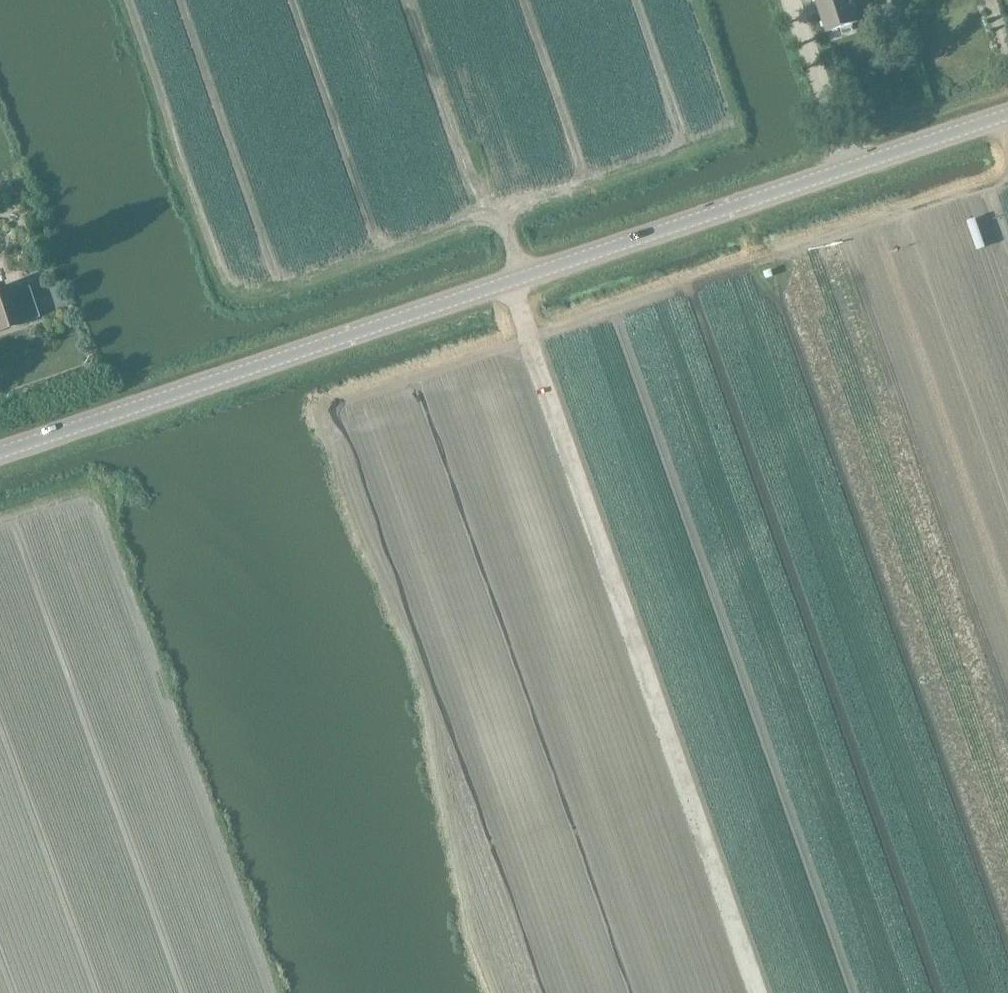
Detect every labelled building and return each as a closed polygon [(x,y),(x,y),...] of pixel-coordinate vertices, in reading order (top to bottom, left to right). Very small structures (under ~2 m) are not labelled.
[(857,22),(850,0),(816,0),(827,32),(857,22)] [(0,288),(0,331),(22,324),(21,322),(38,316),(31,295),(14,301),(9,285),(0,288)]
